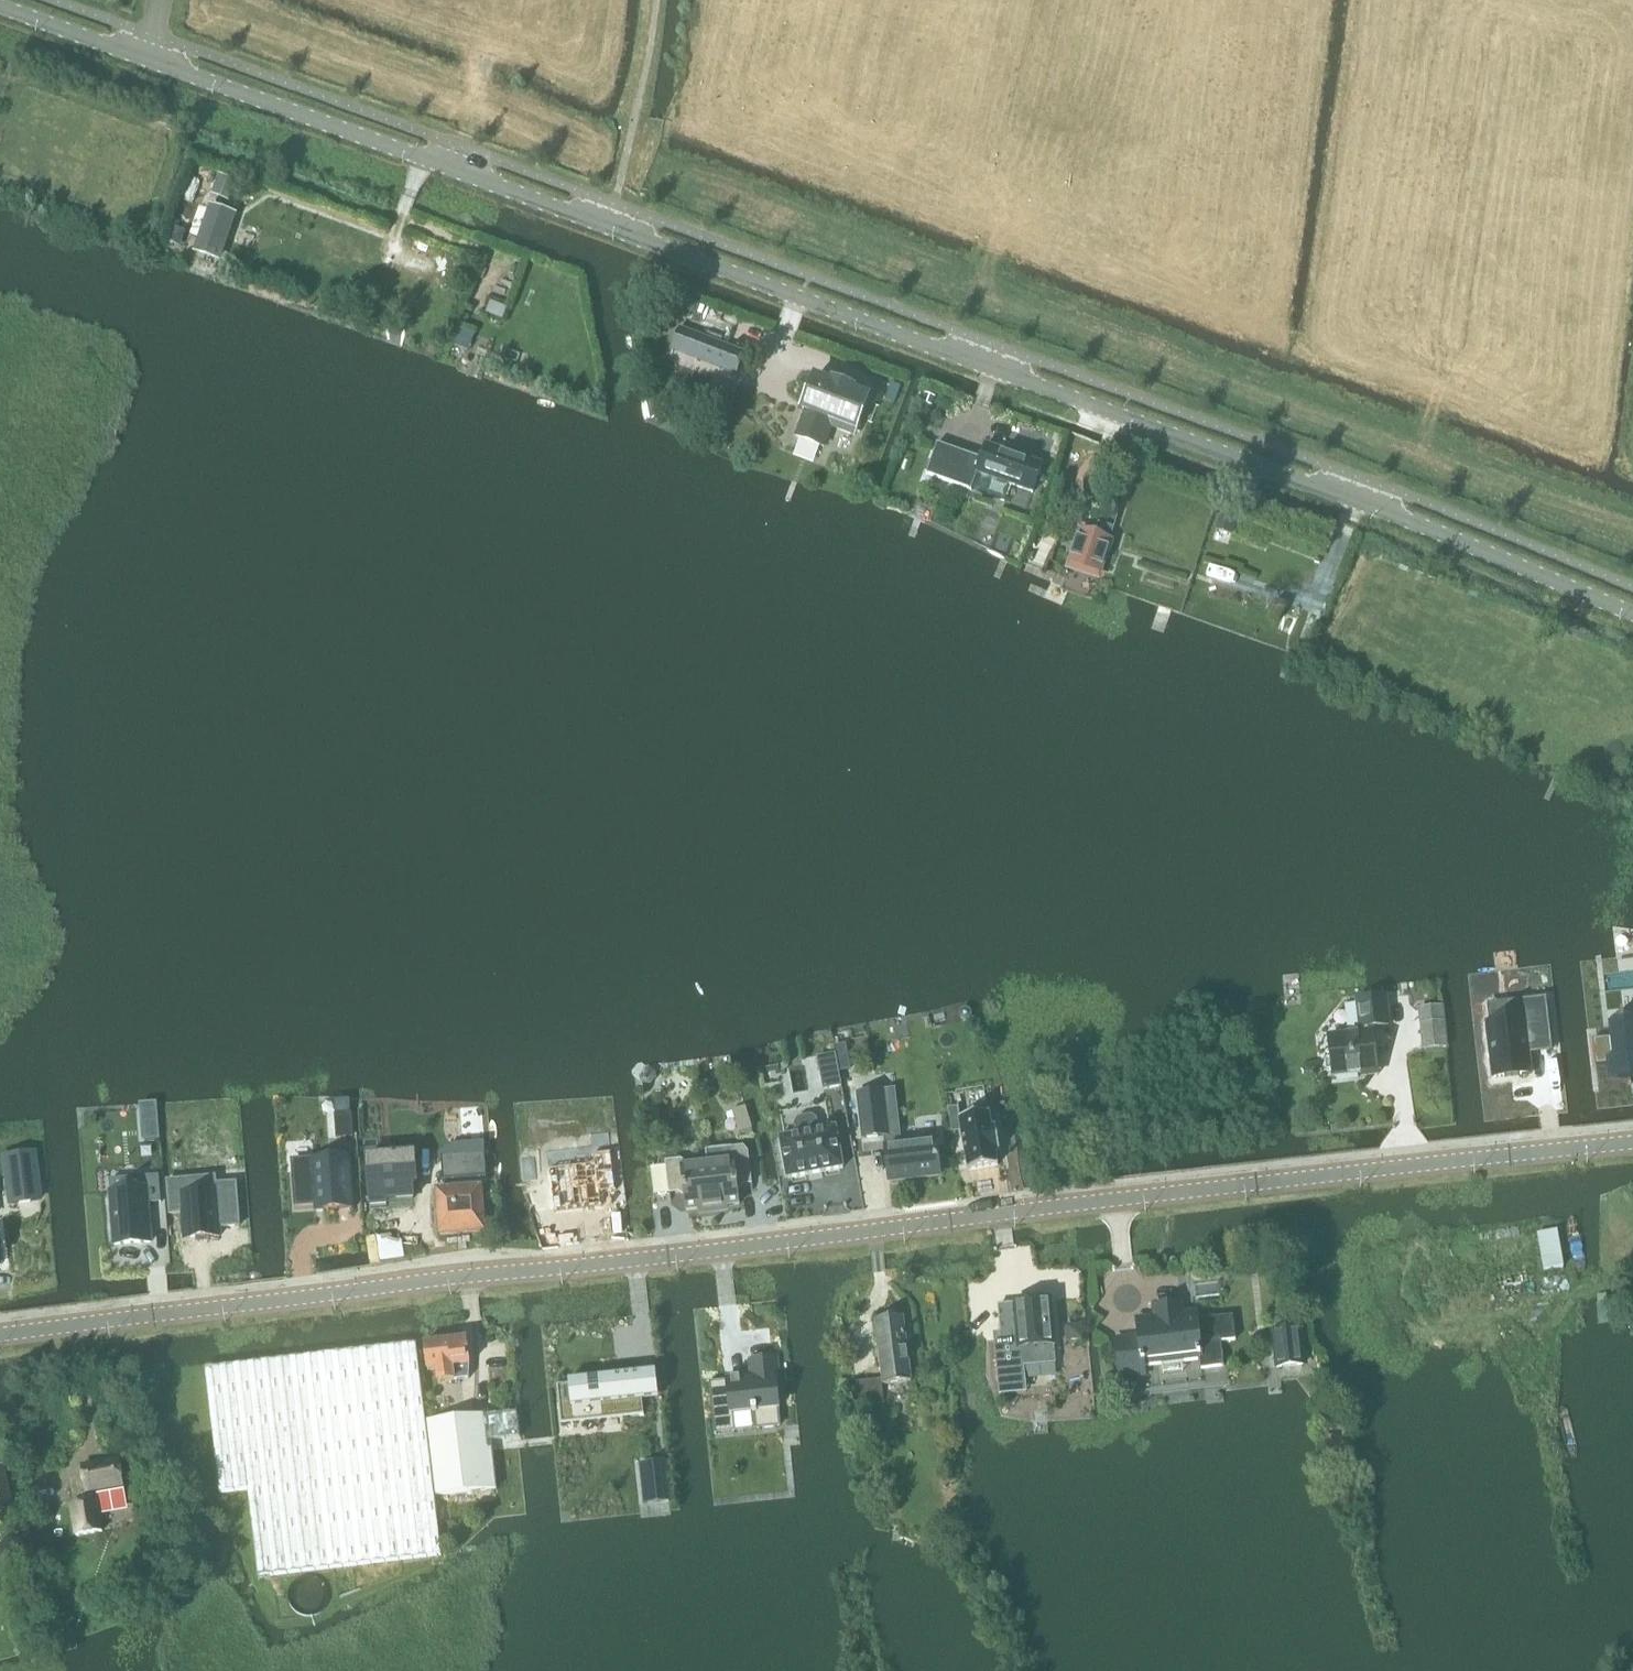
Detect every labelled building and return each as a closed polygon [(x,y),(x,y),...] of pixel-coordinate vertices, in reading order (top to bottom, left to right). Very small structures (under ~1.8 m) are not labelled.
[(228,201),(236,181),(219,174),(211,194),(228,201)] [(179,198),(175,210),(194,217),(198,204),(179,198)] [(213,210),(198,254),(219,261),(233,216),(213,210)] [(455,346),(462,327),(454,324),(446,343),(455,346)] [(680,329),(672,349),(738,374),(746,354),(680,329)] [(807,412),(798,437),(824,447),(832,427),(855,436),(869,398),(854,393),(855,390),(833,382),(832,384),(816,378),(803,411),(807,412)] [(972,491),(974,484),(978,474),(1033,494),(1043,464),(987,445),(982,459),(938,444),(927,475),(972,491)] [(1082,531),(1071,565),(1101,575),(1116,529),(1100,524),(1097,533),(1091,531),(1090,534),(1082,531)] [(1378,1076),(1372,1029),(1389,1027),(1386,996),(1355,999),(1359,1033),(1328,1036),(1334,1078),(1362,1074),(1362,1078),(1378,1076)] [(1511,1021),(1487,1024),(1493,1079),(1505,1078),(1520,1076),(1532,1075),(1529,1055),(1532,1055),(1532,1049),(1550,1047),(1551,1052),(1552,1052),(1546,999),(1509,1003),(1511,1021)] [(1444,1007),(1418,1010),(1422,1051),(1448,1048),(1444,1007)] [(970,1020),(973,1015),(972,1011),(967,1008),(962,1009),(960,1013),(962,1018),(965,1021),(970,1020)] [(1593,1047),(1594,1060),(1596,1060),(1596,1067),(1607,1066),(1609,1080),(1628,1082),(1629,1086),(1632,1085),(1631,1082),(1632,1081),(1632,1016),(1624,1017),(1624,1014),(1621,1014),(1621,1018),(1609,1026),(1609,1028),(1610,1028),(1611,1039),(1594,1041),(1594,1047),(1593,1047)] [(836,1055),(818,1059),(824,1091),(842,1088),(836,1055)] [(641,1083),(645,1087),(646,1088),(651,1087),(658,1079),(657,1073),(652,1069),(647,1069),(640,1078),(641,1083)] [(429,1105),(428,1128),(483,1129),(483,1106),(429,1105)] [(1001,1167),(996,1136),(995,1136),(994,1127),(992,1127),(991,1115),(958,1118),(958,1110),(950,1110),(952,1134),(964,1133),(965,1140),(970,1172),(1001,1167)] [(844,1169),(836,1127),(819,1130),(817,1120),(813,1117),(799,1119),(794,1124),(796,1134),(780,1137),(788,1180),(844,1169)] [(740,1134),(753,1130),(750,1122),(737,1126),(740,1134)] [(890,1183),(941,1176),(936,1139),(885,1146),(890,1183)] [(455,1145),(441,1153),(443,1181),(487,1178),(485,1143),(455,1145)] [(744,1147),(706,1151),(708,1164),(707,1164),(714,1211),(726,1210),(728,1208),(740,1206),(738,1187),(753,1185),(749,1152),(744,1147)] [(395,1156),(368,1158),(371,1207),(387,1206),(387,1205),(387,1202),(414,1200),(413,1184),(418,1184),(416,1155),(415,1155),(415,1151),(395,1152),(395,1156)] [(549,1170),(554,1213),(603,1207),(602,1202),(601,1194),(615,1193),(617,1192),(612,1152),(593,1155),(594,1164),(549,1170)] [(351,1158),(295,1161),(298,1205),(316,1204),(316,1207),(323,1206),(324,1211),(353,1209),(353,1210),(355,1210),(351,1158)] [(666,1162),(670,1195),(684,1193),(686,1212),(699,1211),(701,1213),(714,1211),(707,1164),(688,1166),(681,1160),(666,1162)] [(523,1175),(524,1182),(537,1180),(537,1173),(523,1175)] [(160,1176),(110,1180),(115,1246),(152,1243),(149,1204),(162,1203),(160,1176)] [(190,1180),(168,1182),(171,1215),(184,1214),(186,1240),(221,1237),(220,1229),(240,1227),(237,1184),(191,1188),(190,1180)] [(441,1236),(485,1232),(482,1187),(437,1190),(441,1236)] [(537,1202),(541,1197),(540,1187),(526,1189),(528,1204),(537,1202)] [(1002,1340),(996,1341),(1001,1395),(1002,1395),(1001,1383),(1025,1381),(1023,1358),(1055,1355),(1050,1299),(1017,1302),(1017,1305),(1017,1311),(1000,1313),(1002,1340)] [(1139,1338),(1116,1340),(1120,1379),(1144,1377),(1143,1362),(1200,1356),(1202,1370),(1225,1367),(1222,1342),(1236,1341),(1233,1316),(1198,1320),(1197,1321),(1196,1316),(1182,1318),(1181,1305),(1154,1308),(1156,1321),(1137,1323),(1139,1338)] [(884,1385),(912,1382),(905,1319),(877,1322),(884,1385)] [(1068,1340),(1082,1338),(1080,1325),(1067,1327),(1068,1340)] [(1305,1327),(1273,1330),(1277,1370),(1309,1366),(1305,1327)] [(468,1339),(425,1344),(428,1372),(437,1371),(438,1384),(469,1380),(471,1367),(468,1339)] [(417,1344),(207,1369),(221,1494),(249,1490),(260,1578),(442,1556),(435,1497),(498,1489),(499,1504),(527,1501),(519,1441),(517,1413),(427,1422),(417,1344)] [(712,1383),(710,1383),(715,1435),(717,1435),(717,1433),(734,1432),(735,1432),(735,1427),(733,1415),(753,1413),(753,1415),(756,1415),(758,1429),(780,1427),(778,1411),(778,1410),(780,1410),(777,1387),(780,1387),(777,1359),(751,1362),(752,1375),(745,1376),(745,1378),(727,1380),(728,1383),(712,1385),(712,1383)] [(570,1385),(558,1387),(558,1391),(563,1390),(566,1420),(640,1412),(640,1417),(645,1416),(643,1400),(659,1398),(656,1371),(569,1381),(570,1385)] [(882,1380),(856,1383),(858,1401),(874,1399),(874,1405),(885,1404),(882,1380)] [(75,1538),(104,1532),(100,1510),(127,1505),(120,1461),(82,1468),(88,1503),(70,1506),(75,1538)] [(667,1462),(647,1464),(649,1479),(643,1480),(646,1505),(671,1502),(667,1462)] [(11,1512),(2,1468),(0,1469),(0,1514),(11,1512)]
